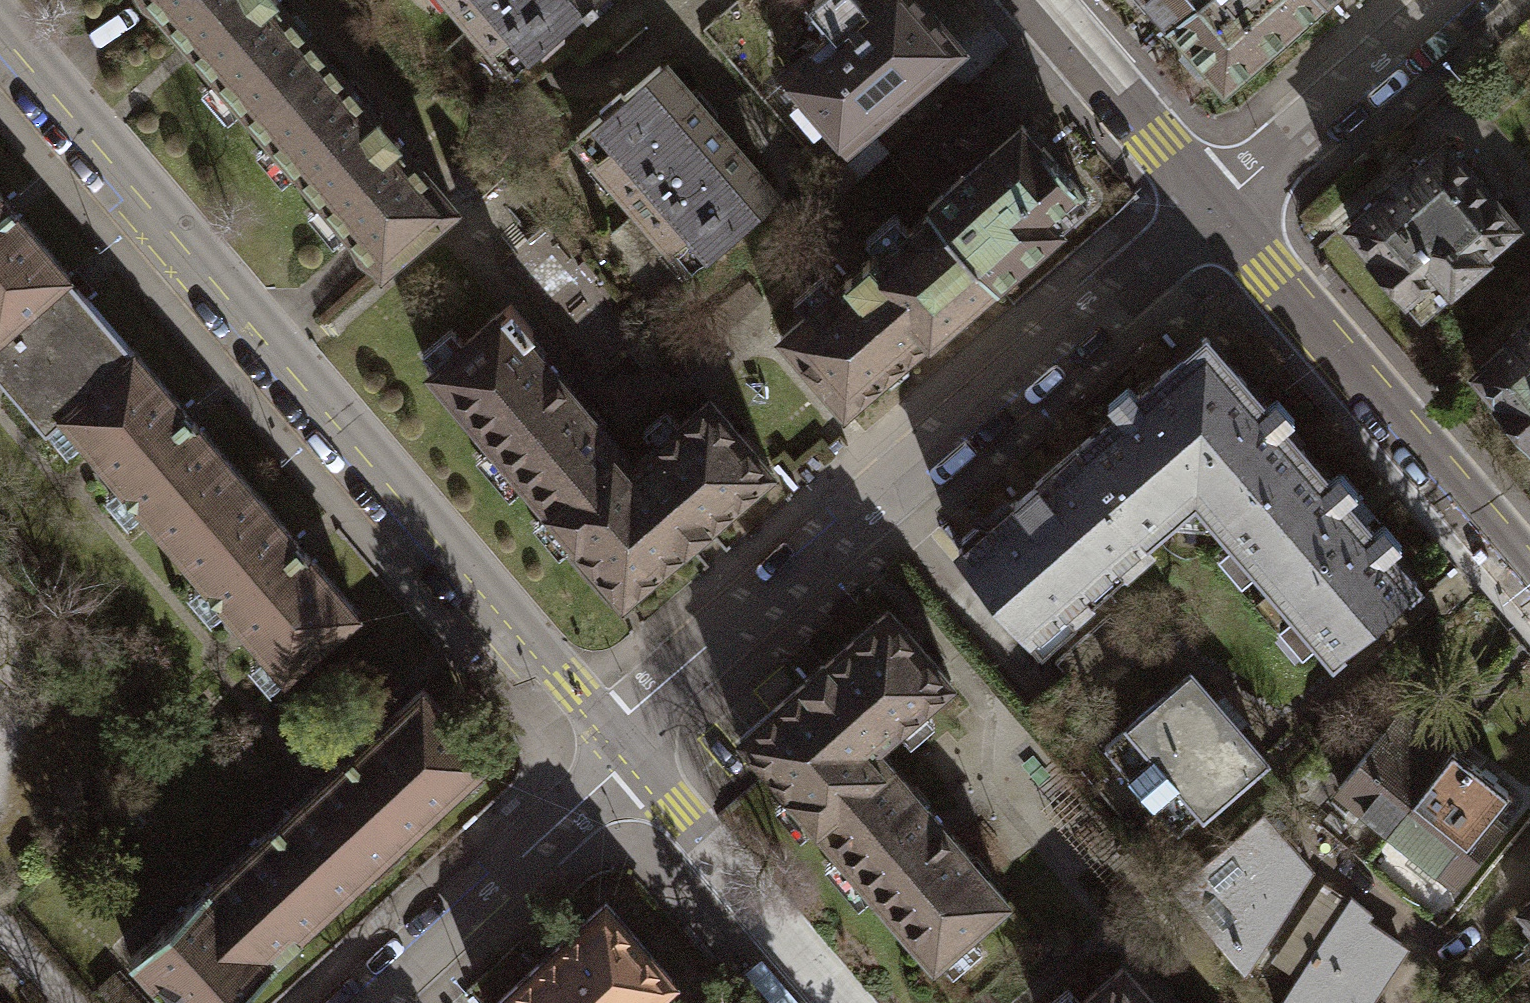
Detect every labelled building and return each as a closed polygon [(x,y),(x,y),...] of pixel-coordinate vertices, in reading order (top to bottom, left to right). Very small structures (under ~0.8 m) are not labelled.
[(247,116),(321,52),(276,0),(149,0),(247,116)] [(516,68),(537,50),(541,54),(563,35),(558,29),(581,9),(586,14),(595,5),(592,1),(593,0),(456,0),(516,68)] [(957,46),(917,0),(867,0),(863,3),(861,0),(813,0),(837,27),(783,74),(844,145),(924,74),(957,46)] [(1166,19),(1188,0),(1150,0),(1166,19)] [(1166,19),(1194,52),(1221,83),(1319,0),(1188,0),(1166,19)] [(321,52),(247,116),(379,267),(453,204),(321,52)] [(686,270),(775,194),(662,62),(573,137),(686,270)] [(965,173),(927,205),(991,280),(1056,224),(1045,211),(1074,186),(1056,166),(1020,124),(1013,130),(993,106),(981,116),(943,148),(965,173)] [(1414,305),(1509,222),(1436,140),(1391,180),(1341,223),(1414,305)] [(67,274),(0,196),(0,331),(67,274)] [(844,406),(991,280),(927,205),(780,334),(844,406)] [(59,414),(133,351),(67,274),(0,331),(0,356),(53,419),(59,414)] [(428,372),(547,511),(619,449),(522,335),(531,327),(510,302),(428,372)] [(1516,325),(1465,369),(1529,444),(1529,313),(1516,325)] [(245,480),(133,351),(59,414),(171,544),(245,480)] [(1109,499),(1143,539),(1174,511),(1213,511),(1218,521),(1300,448),(1280,424),(1291,413),(1275,394),(1263,404),(1225,360),(1215,367),(1191,367),(1181,357),(1138,395),(1127,382),(1106,399),(1116,411),(1077,446),(1118,492),(1109,499)] [(632,465),(619,449),(547,511),(622,597),(768,470),(707,400),(632,465)] [(1118,492),(1077,446),(987,521),(977,518),(960,530),(960,543),(956,550),(1040,646),(1073,618),(1067,613),(1147,543),(1143,539),(1109,499),(1118,492)] [(1300,448),(1218,521),(1335,652),(1414,582),(1386,550),(1398,539),(1382,521),(1372,530),(1345,500),(1357,490),(1338,467),(1326,477),(1300,448)] [(357,610),(245,480),(171,544),(282,674),(357,610)] [(949,682),(887,612),(741,739),(816,824),(886,763),(873,748),(949,682)] [(1175,830),(1265,755),(1235,719),(1218,699),(1190,666),(1100,741),(1175,830)] [(341,760),(407,833),(486,762),(420,689),(341,760)] [(1335,784),(1389,826),(1450,748),(1415,720),(1397,706),(1335,784)] [(1480,770),(1450,748),(1389,826),(1455,880),(1500,822),(1489,814),(1507,791),(1480,770)] [(205,884),(273,958),(407,833),(341,760),(205,884)] [(886,763),(816,824),(934,962),(1005,901),(886,763)] [(1172,887),(1240,974),(1313,869),(1266,810),(1172,887)] [(205,884),(127,955),(170,1002),(226,1002),(273,958),(205,884)] [(1405,936),(1346,894),(1278,1002),(1361,1002),(1405,936)] [(1520,905),(1529,917),(1529,897),(1520,905)] [(671,973),(606,904),(501,1002),(639,1002),(671,973)] [(1119,964),(1072,1002),(1152,1002),(1119,964)]
